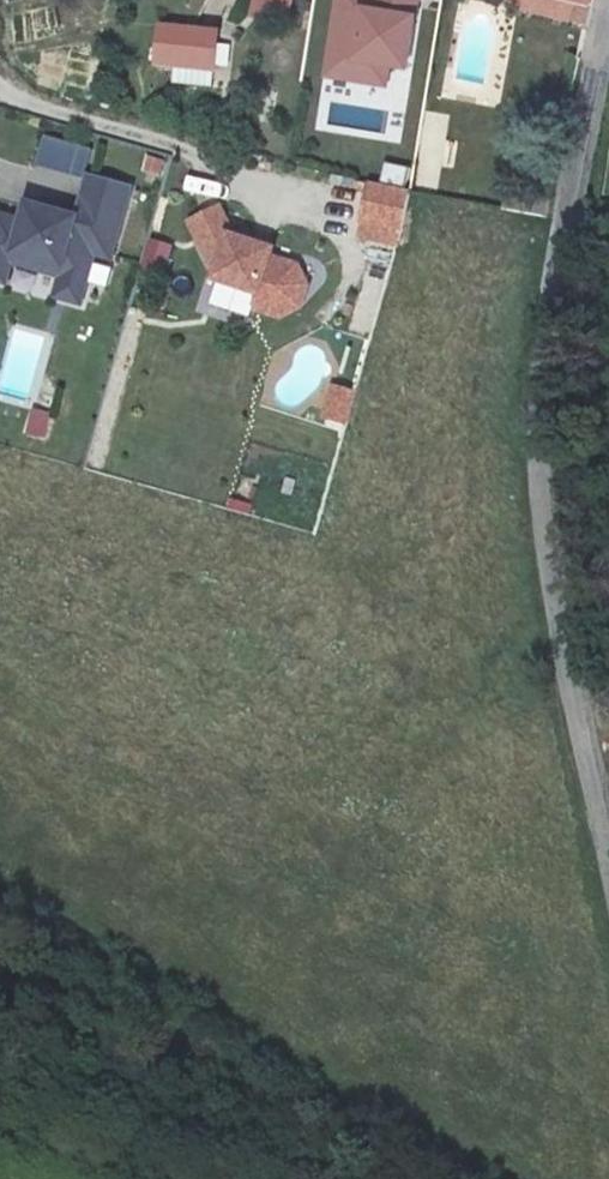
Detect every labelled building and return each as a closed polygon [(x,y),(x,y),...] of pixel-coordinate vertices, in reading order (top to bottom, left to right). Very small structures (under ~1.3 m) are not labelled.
[(291,0),(251,0),(249,22),(289,26),(291,0)] [(309,18),(339,23),(344,0),(312,0),(309,18)] [(19,32),(56,26),(53,10),(16,16),(19,32)] [(166,64),(183,67),(224,71),(229,35),(170,28),(166,64)] [(224,71),(183,67),(180,86),(222,92),(224,71)] [(85,174),(90,144),(38,135),(33,165),(85,174)] [(17,291),(21,274),(62,285),(58,304),(91,312),(103,265),(120,270),(140,191),(89,178),(79,214),(30,202),(25,222),(0,216),(0,287),(17,291)] [(371,185),(358,239),(399,248),(411,194),(371,185)] [(219,206),(190,222),(215,267),(220,268),(216,281),(260,294),(258,301),(283,309),(297,302),(302,285),(295,271),(270,263),(272,255),(274,248),(270,247),(272,242),(232,230),(219,206)] [(150,236),(139,268),(164,276),(174,244),(150,236)] [(297,263),(272,255),(270,263),(295,271),(302,285),(297,302),(283,309),(258,301),(255,309),(281,317),(301,306),(308,284),(297,263)] [(345,425),(354,393),(331,386),(322,418),(345,425)] [(45,439),(53,412),(31,406),(24,433),(45,439)]
